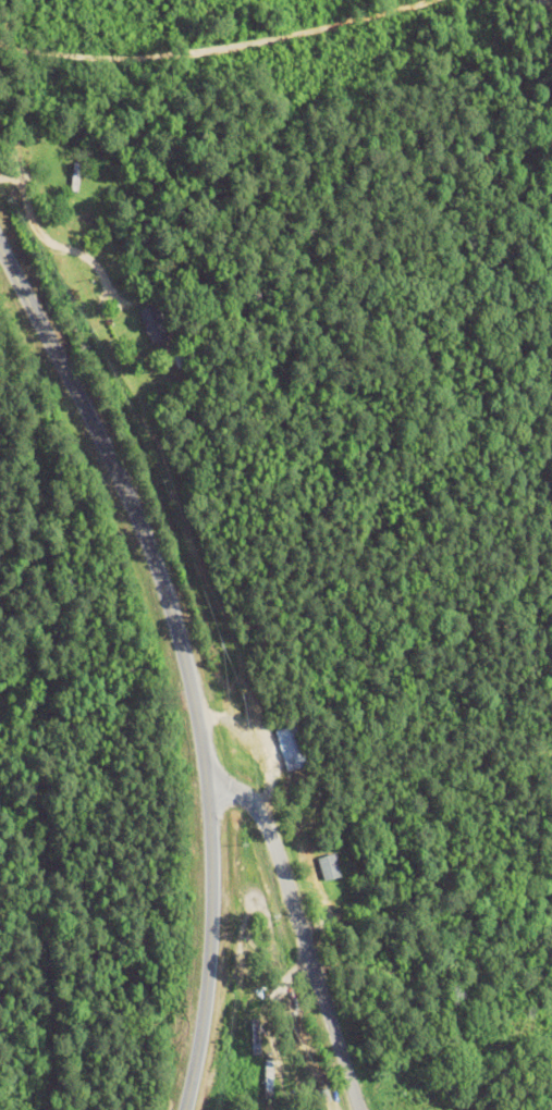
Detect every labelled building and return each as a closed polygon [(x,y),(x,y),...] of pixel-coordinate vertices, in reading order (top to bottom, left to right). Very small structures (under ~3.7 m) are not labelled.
[(60,146),(70,147),(69,168),(59,166),(60,146)] [(71,160),(78,161),(76,189),(69,189),(71,160)] [(273,728),(297,721),(308,761),(284,767),(273,728)] [(339,875),(331,850),(314,855),(322,880),(339,875)]
